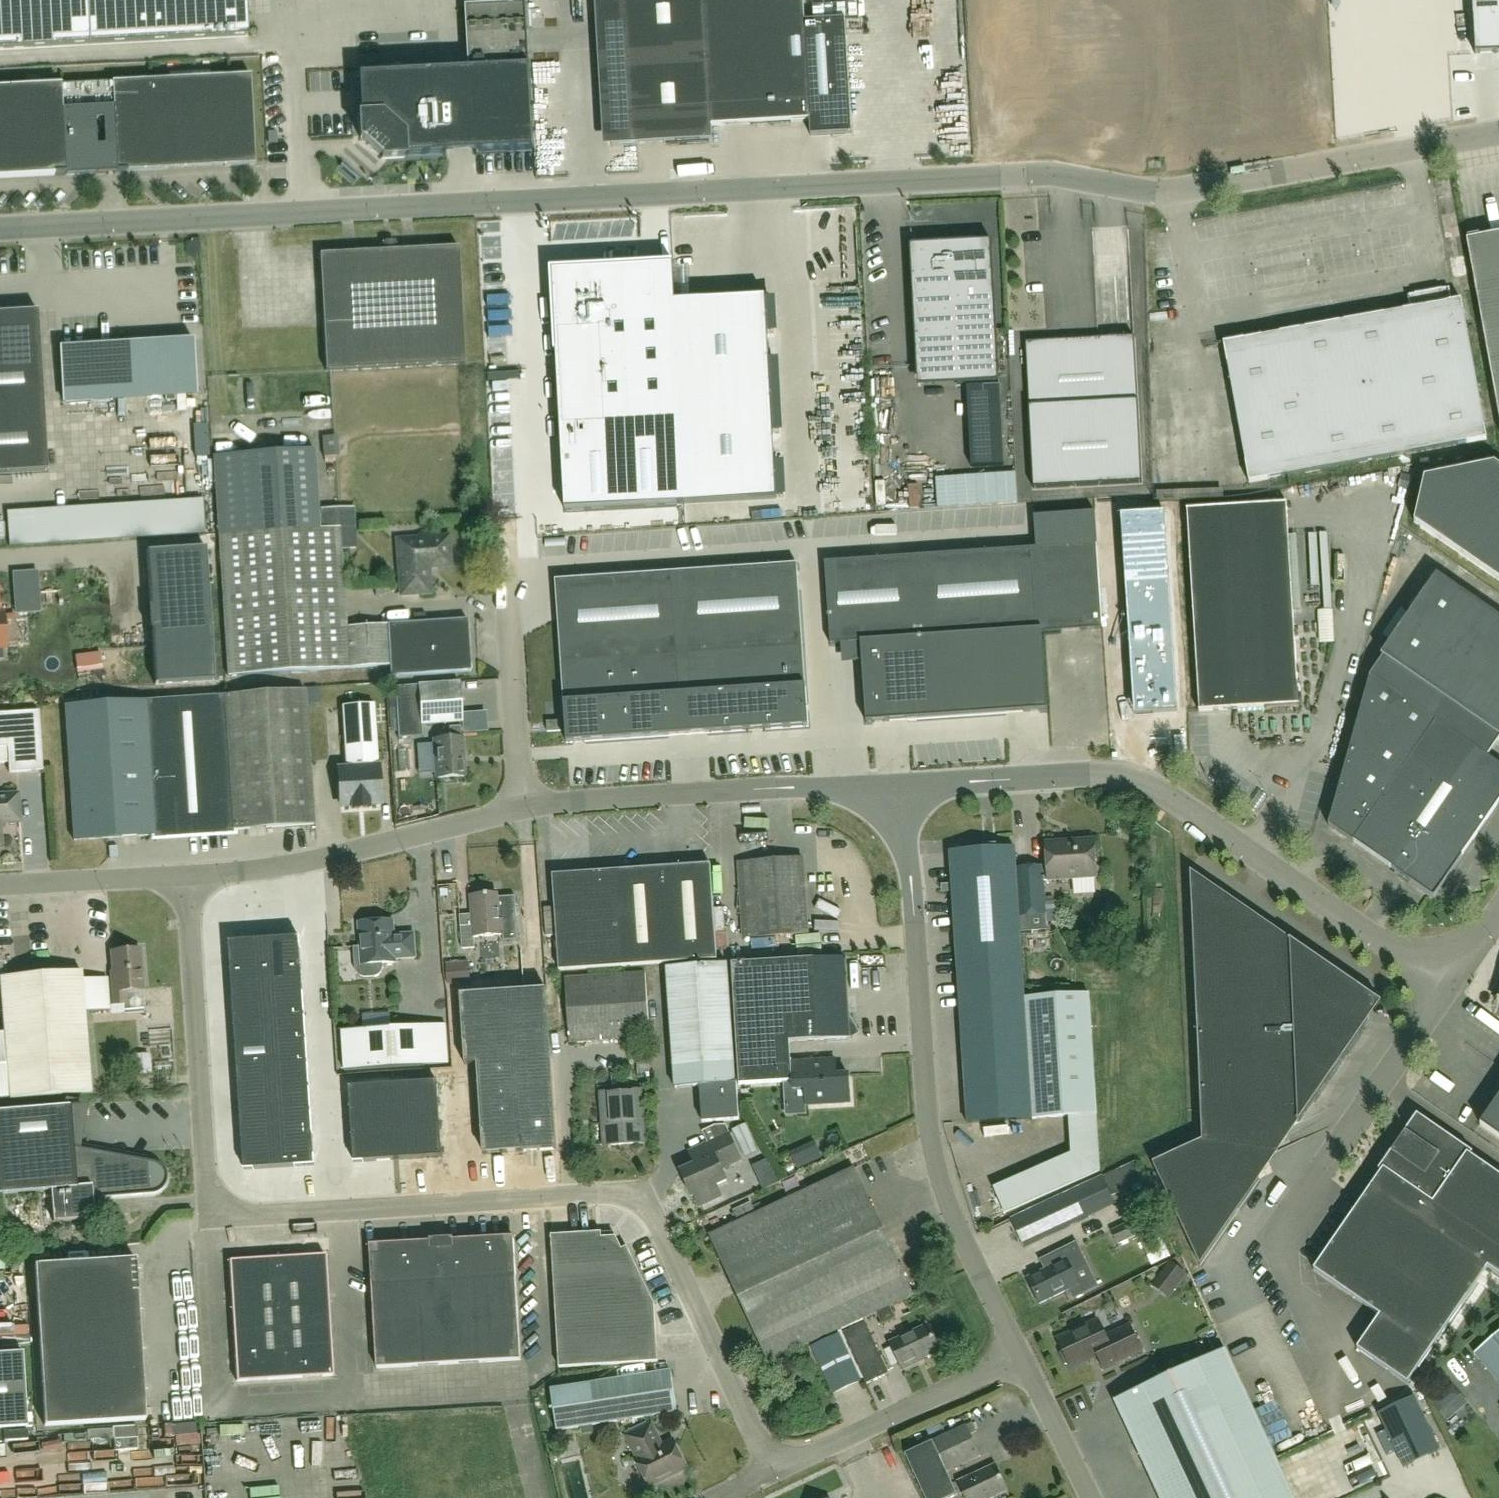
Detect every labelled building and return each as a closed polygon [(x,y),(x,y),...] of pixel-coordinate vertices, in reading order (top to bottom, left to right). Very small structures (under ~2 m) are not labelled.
[(248,37),(246,0),(0,0),(0,50),(248,37)] [(633,146),(713,142),(712,126),(704,0),(624,0),(633,146)] [(712,126),(811,120),(812,135),(851,133),(845,21),(806,23),(805,0),(704,0),(712,126)] [(1349,85),(1363,85),(1363,79),(1410,76),(1406,0),(1344,0),(1349,85)] [(1476,53),(1498,52),(1498,0),(1473,0),(1476,53)] [(446,156),(445,154),(535,150),(527,4),(467,7),(470,69),(441,71),(357,76),(359,117),(360,139),(362,139),(382,156),(382,159),(446,156)] [(55,175),(55,176),(127,172),(165,170),(164,162),(224,159),(224,167),(255,165),(252,75),(211,77),(211,71),(171,72),(171,78),(114,80),(62,82),(0,85),(0,178),(55,175)] [(1373,94),(1397,89),(1395,80),(1371,85),(1373,94)] [(1467,240),(1498,413),(1498,234),(1467,240)] [(910,245),(917,366),(957,365),(958,384),(1000,382),(992,241),(910,245)] [(320,260),(326,371),(465,364),(459,247),(436,248),(319,254),(319,260),(320,260)] [(674,264),(553,271),(566,510),(687,504),(676,303),(674,264)] [(767,298),(676,303),(687,504),(777,499),(767,298)] [(1462,300),(1224,343),(1249,482),(1487,439),(1462,300)] [(0,313),(0,473),(47,471),(37,311),(0,313)] [(1135,337),(1026,342),(1034,489),(1142,483),(1135,337)] [(193,340),(59,348),(62,400),(196,392),(193,340)] [(314,450),(214,456),(228,677),(349,669),(349,679),(471,671),(467,620),(346,627),(339,528),(319,529),(314,450)] [(1495,463),(1425,476),(1415,522),(1498,580),(1498,465),(1495,463)] [(203,500),(6,513),(8,548),(205,534),(203,500)] [(1287,503),(1187,509),(1200,711),(1266,707),(1266,710),(1300,708),(1300,705),(1287,503)] [(1166,515),(1122,518),(1135,718),(1179,715),(1166,515)] [(416,539),(397,541),(401,596),(431,594),(429,568),(451,566),(449,537),(433,538),(424,530),(416,539)] [(1392,541),(1384,564),(1394,567),(1401,544),(1392,541)] [(1098,544),(1037,548),(1043,633),(1044,633),(1103,629),(1098,544)] [(214,682),(207,548),(147,551),(150,607),(148,607),(149,611),(150,611),(151,626),(149,626),(150,630),(151,630),(155,685),(214,682)] [(1037,548),(826,563),(831,645),(861,643),(867,723),(1049,711),(1044,633),(1043,633),(1037,548)] [(798,565),(678,573),(689,735),(728,732),(754,731),(767,730),(771,733),(785,732),(788,728),(809,727),(808,716),(805,666),(798,565)] [(1394,570),(1390,579),(1408,588),(1412,579),(1394,570)] [(678,573),(556,581),(559,618),(561,649),(565,709),(567,743),(589,742),(689,735),(678,573)] [(1498,676),(1498,617),(1444,578),(1413,616),(1498,676)] [(373,609),(373,600),(352,599),(352,609),(373,609)] [(1328,608),(1313,609),(1315,642),(1329,641),(1328,608)] [(1413,616),(1382,654),(1383,655),(1498,735),(1498,676),(1413,616)] [(76,657),(78,671),(101,668),(99,654),(76,657)] [(1383,655),(1369,675),(1437,722),(1488,757),(1498,741),(1498,735),(1383,655)] [(1354,841),(1437,722),(1369,675),(1329,825),(1354,843),(1355,842),(1354,841)] [(460,684),(418,686),(396,688),(399,738),(422,737),(421,725),(462,722),(460,684)] [(313,825),(305,692),(64,708),(73,841),(313,825)] [(321,758),(336,757),(333,700),(319,701),(321,758)] [(346,766),(377,764),(373,704),(342,707),(346,766)] [(8,763),(9,773),(43,771),(38,712),(0,714),(0,763),(8,763)] [(547,722),(548,732),(563,732),(562,721),(547,722)] [(1437,722),(1354,841),(1355,842),(1393,869),(1434,898),(1463,857),(1462,856),(1498,803),(1498,765),(1488,757),(1437,722)] [(450,741),(434,742),(437,780),(465,778),(463,740),(461,740),(460,727),(449,728),(450,741)] [(407,759),(416,760),(419,742),(410,740),(407,759)] [(338,769),(340,804),(352,803),(353,809),(369,808),(369,802),(380,802),(378,766),(338,769)] [(19,821),(17,794),(0,796),(0,822),(19,821)] [(954,884),(942,885),(943,893),(954,892),(969,1124),(1072,1118),(1074,1155),(994,1192),(1004,1214),(1100,1170),(1089,994),(1023,998),(1018,917),(1046,915),(1047,923),(1058,922),(1057,901),(1047,902),(1045,881),(1048,881),(1049,880),(1097,878),(1095,840),(1074,841),(1074,844),(1047,846),(1048,866),(1043,866),(1043,867),(1015,869),(1014,848),(997,849),(996,845),(984,846),(984,850),(951,852),(954,884)] [(803,858),(739,863),(745,939),(809,934),(803,858)] [(711,864),(658,868),(664,964),(718,960),(711,864)] [(658,868),(606,872),(613,968),(664,964),(658,868)] [(1382,1003),(1191,871),(1203,1140),(1153,1164),(1201,1266),(1382,1003)] [(613,968),(606,872),(553,875),(560,971),(613,968)] [(441,896),(449,895),(448,888),(440,889),(441,896)] [(498,894),(471,896),(473,924),(461,925),(463,949),(476,948),(475,938),(504,936),(504,941),(519,940),(516,896),(498,897),(498,894)] [(354,948),(356,970),(358,974),(361,977),(365,978),(376,977),(380,975),(383,972),(384,968),(384,964),(397,963),(397,959),(416,958),(415,934),(395,935),(394,921),(359,923),(361,947),(354,948)] [(300,937),(230,942),(245,1170),(315,1165),(300,937)] [(114,979),(111,979),(114,1005),(124,1004),(124,1011),(144,1009),(140,950),(111,953),(114,979)] [(349,950),(349,951),(329,950),(328,962),(351,963),(352,950),(349,950)] [(794,1083),(792,1062),(791,1042),(851,1039),(851,1038),(859,1033),(850,1019),(846,957),(732,964),(740,1086),(794,1083)] [(722,964),(673,968),(667,969),(675,1089),(700,1087),(703,1123),(739,1121),(737,1084),(736,1084),(728,964),(722,964)] [(81,971),(0,978),(10,1100),(91,1094),(85,1013),(110,1011),(107,979),(82,981),(81,971)] [(646,973),(566,979),(570,1043),(650,1037),(646,973)] [(547,989),(461,995),(466,1065),(478,1064),(484,1154),(558,1149),(547,989)] [(425,1066),(422,1026),(342,1031),(345,1071),(425,1066)] [(133,1056),(135,1076),(151,1075),(149,1054),(133,1056)] [(792,1062),(794,1083),(794,1090),(806,1090),(807,1106),(851,1103),(849,1075),(837,1076),(836,1060),(792,1062)] [(438,1082),(350,1087),(355,1162),(443,1156),(438,1082)] [(612,1145),(646,1143),(642,1091),(602,1094),(603,1115),(609,1114),(612,1145)] [(1481,1124),(1498,1137),(1498,1097),(1481,1124)] [(104,1198),(156,1194),(161,1191),(165,1187),(167,1180),(167,1175),(165,1170),(161,1166),(157,1164),(74,1148),(71,1107),(0,1112),(0,1196),(51,1192),(53,1223),(95,1219),(94,1211),(105,1210),(104,1198)] [(1468,1153),(1467,1154),(1418,1120),(1385,1169),(1384,1168),(1314,1270),(1383,1317),(1360,1351),(1408,1384),(1489,1267),(1498,1275),(1498,1175),(1468,1153)] [(731,1130),(746,1158),(760,1151),(746,1123),(731,1130)] [(703,1132),(709,1144),(704,1146),(710,1159),(681,1173),(692,1197),(694,1196),(699,1207),(722,1196),(717,1186),(727,1181),(722,1169),(742,1160),(730,1134),(726,1125),(715,1126),(703,1132)] [(816,1141),(790,1153),(797,1169),(823,1158),(816,1141)] [(1134,1161),(1102,1177),(1012,1219),(1025,1246),(1115,1204),(1112,1198),(1144,1182),(1134,1161)] [(855,1169),(710,1236),(769,1363),(914,1296),(855,1169)] [(734,1212),(738,1222),(756,1214),(751,1204),(734,1212)] [(1142,1218),(1113,1231),(1119,1244),(1148,1231),(1142,1218)] [(1159,1243),(1152,1229),(1138,1236),(1145,1250),(1159,1243)] [(602,1233),(552,1236),(560,1368),(659,1362),(655,1305),(628,1247),(623,1250),(617,1237),(603,1238),(602,1233)] [(452,1247),(443,1247),(433,1248),(433,1242),(370,1245),(377,1369),(449,1365),(521,1360),(514,1237),(452,1241),(452,1247)] [(1046,1270),(1028,1279),(1040,1304),(1080,1285),(1074,1273),(1088,1266),(1077,1242),(1041,1260),(1046,1270)] [(326,1256),(278,1259),(230,1262),(237,1382),(285,1379),(333,1376),(326,1256)] [(1170,1259),(1152,1285),(1171,1297),(1188,1272),(1170,1259)] [(136,1260),(35,1266),(45,1427),(146,1421),(136,1260)] [(10,1315),(9,1297),(0,1297),(0,1315),(10,1315)] [(1058,1339),(1063,1350),(1060,1354),(1065,1364),(1070,1365),(1071,1368),(1096,1356),(1103,1372),(1144,1352),(1131,1325),(1117,1332),(1106,1337),(1098,1321),(1058,1339)] [(868,1384),(890,1374),(866,1324),(844,1334),(868,1384)] [(890,1343),(902,1369),(940,1351),(929,1325),(890,1343)] [(840,1335),(813,1348),(834,1394),(862,1381),(840,1335)] [(1225,1350),(1115,1400),(1160,1497),(1293,1497),(1225,1350)] [(23,1354),(0,1355),(0,1430),(27,1428),(23,1354)] [(672,1372),(591,1384),(551,1390),(557,1431),(678,1413),(672,1372)] [(1415,1397),(1379,1414),(1405,1468),(1441,1451),(1415,1397)] [(257,1421),(206,1424),(208,1448),(271,1444),(271,1437),(258,1438),(257,1421)] [(905,1454),(925,1497),(951,1497),(958,1495),(947,1471),(980,1456),(970,1434),(977,1431),(973,1422),(966,1425),(905,1454)] [(637,1457),(635,1458),(650,1488),(688,1469),(674,1440),(663,1446),(652,1424),(627,1437),(637,1457)] [(282,1449),(282,1461),(322,1460),(321,1447),(282,1449)] [(231,1468),(246,1462),(241,1449),(226,1455),(231,1468)] [(959,1482),(966,1497),(993,1497),(1008,1491),(996,1465),(959,1482)] [(296,1480),(274,1481),(274,1497),(297,1497),(296,1480)]
